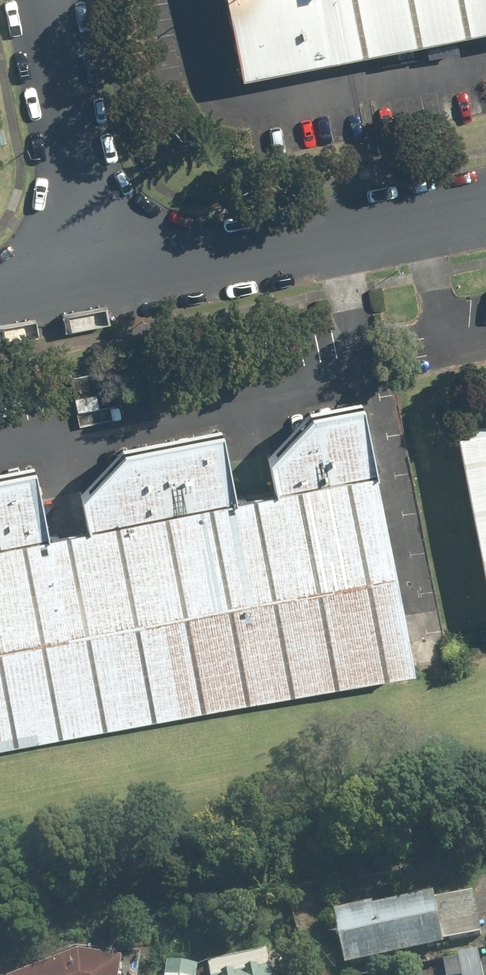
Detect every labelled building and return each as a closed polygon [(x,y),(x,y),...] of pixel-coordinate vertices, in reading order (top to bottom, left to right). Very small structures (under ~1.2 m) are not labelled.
[(485,24),(485,0),(222,0),(236,73),(485,24)] [(407,664),(354,399),(305,409),(264,455),(270,486),(230,494),(216,426),(119,446),(77,492),(83,523),(43,531),(29,463),(0,469),(0,745),(407,664)] [(455,431),(485,589),(485,424),(455,431)] [(341,910),(351,962),(485,936),(485,916),(479,882),(341,910)] [(448,953),(453,974),(485,974),(485,955),(484,946),(448,953)] [(133,955),(84,949),(13,974),(130,974),(133,955)] [(217,967),(219,974),(285,974),(280,952),(217,967)] [(174,959),(171,974),(206,974),(208,966),(174,959)]
